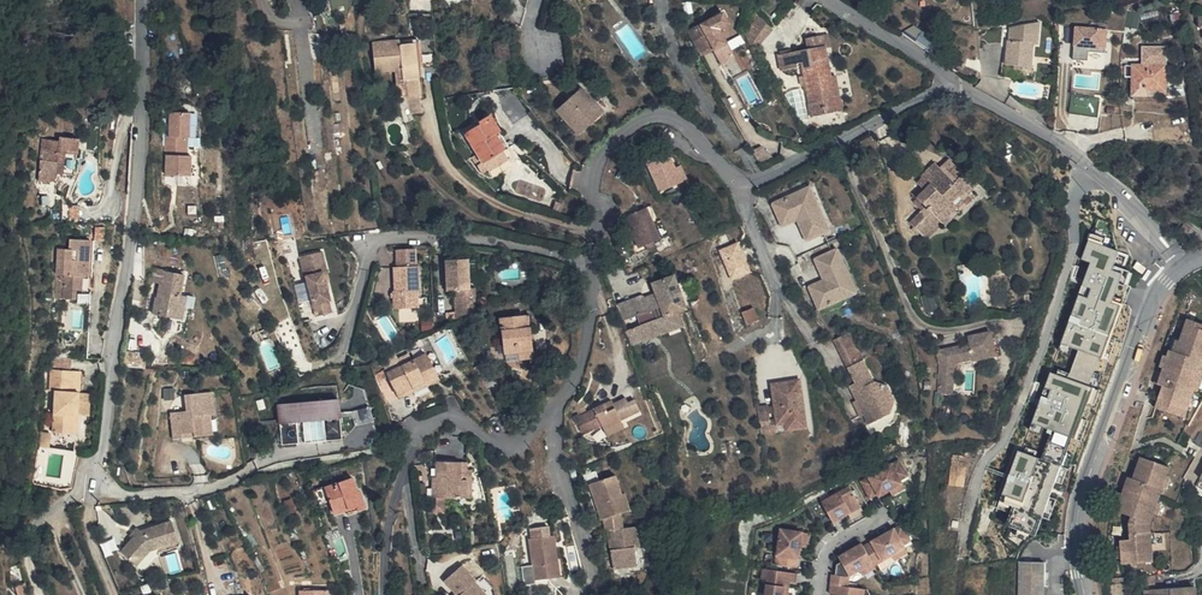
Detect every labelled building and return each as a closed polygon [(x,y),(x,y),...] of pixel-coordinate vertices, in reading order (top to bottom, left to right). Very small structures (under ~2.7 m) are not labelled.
[(700,34),(707,46),(715,41),(726,62),(738,55),(723,27),(733,21),(727,11),(694,30),(697,36),(700,34)] [(775,29),(759,11),(749,33),(758,47),(775,29)] [(1076,25),(1074,58),(1090,59),(1090,51),(1108,52),(1109,27),(1076,25)] [(701,49),(707,46),(700,34),(697,36),(694,30),(691,31),(701,49)] [(1011,52),(1008,79),(1035,82),(1038,55),(1043,56),(1045,33),(1014,39),(1013,52),(1011,52)] [(805,75),(807,85),(809,105),(822,103),(824,115),(839,113),(837,101),(846,99),(841,72),(832,73),(828,44),(821,45),(819,35),(806,37),(808,48),(781,52),(783,68),(796,66),(795,62),(802,61),(805,75)] [(832,73),(841,72),(836,42),(828,44),(832,73)] [(416,91),(417,106),(422,105),(414,47),(370,53),(374,83),(392,80),(397,79),(399,93),(416,91)] [(796,66),(800,87),(807,85),(805,75),(802,61),(795,62),(796,66)] [(1160,75),(1132,75),(1132,85),(1126,85),(1125,105),(1141,106),(1141,100),(1160,101),(1160,75)] [(402,108),(399,93),(397,79),(392,80),(397,108),(402,108)] [(399,93),(402,108),(417,106),(416,91),(399,93)] [(608,117),(584,92),(560,115),(583,140),(608,117)] [(837,101),(839,113),(848,112),(846,99),(837,101)] [(811,117),(824,115),(822,103),(809,105),(811,117)] [(1066,103),(1063,123),(1092,128),(1095,107),(1066,103)] [(417,106),(402,108),(411,126),(420,124),(417,106)] [(167,172),(178,172),(191,173),(192,173),(193,156),(188,155),(189,136),(192,136),(193,112),(172,111),(171,136),(167,136),(166,154),(168,154),(167,172)] [(489,120),(480,127),(482,130),(467,141),(487,165),(506,149),(494,135),(499,131),(489,120)] [(45,140),(42,176),(68,177),(70,153),(77,154),(79,140),(61,138),(60,141),(45,140)] [(776,158),(763,145),(754,150),(762,164),(776,158)] [(647,160),(662,191),(683,182),(676,168),(669,151),(647,160)] [(943,162),(935,172),(948,185),(952,180),(945,172),(948,168),(948,167),(943,162)] [(681,165),(676,168),(683,182),(688,180),(681,165)] [(971,189),(958,177),(954,183),(952,180),(948,185),(935,172),(930,168),(922,176),(925,179),(920,185),(918,184),(915,188),(922,196),(915,204),(923,212),(908,230),(921,242),(951,210),(947,207),(955,199),(960,203),(965,197),(971,189)] [(952,180),(957,176),(948,168),(945,172),(952,180)] [(60,179),(68,177),(42,176),(41,183),(55,185),(60,179)] [(916,182),(918,184),(920,185),(925,179),(922,176),(916,182)] [(813,187),(805,191),(812,208),(820,204),(813,187)] [(809,241),(831,231),(820,204),(812,208),(805,191),(775,203),(783,221),(798,215),(800,220),(809,241)] [(971,203),(965,197),(960,203),(955,199),(947,207),(951,210),(921,242),(925,245),(940,229),(944,232),(971,203)] [(622,223),(636,254),(644,250),(650,247),(657,244),(643,213),(622,223)] [(96,226),(96,238),(105,239),(104,226),(96,226)] [(1124,269),(1130,254),(1103,245),(1106,238),(1094,234),(1085,258),(1093,261),(1061,350),(1073,355),(1075,348),(1080,350),(1072,372),(1060,368),(1058,373),(1052,370),(1030,430),(1043,435),(1046,427),(1054,430),(1044,458),(1020,450),(1000,506),(1009,509),(1011,503),(1016,505),(1008,525),(1020,529),(1017,537),(1030,541),(1032,534),(1038,536),(1045,517),(1051,519),(1059,498),(1052,496),(1057,480),(1064,483),(1070,467),(1064,465),(1074,437),(1083,441),(1091,420),(1084,417),(1090,403),(1095,405),(1101,389),(1090,385),(1101,355),(1110,358),(1117,338),(1111,336),(1122,304),(1112,301),(1119,281),(1125,283),(1130,271),(1124,269)] [(87,262),(92,262),(93,240),(93,238),(70,238),(70,251),(59,251),(59,277),(66,277),(67,300),(80,300),(80,290),(86,289),(86,277),(91,278),(92,274),(92,266),(87,266),(87,262)] [(753,272),(740,242),(721,249),(734,279),(753,272)] [(295,250),(281,253),(284,266),(293,264),(298,263),(295,250)] [(850,274),(840,250),(817,259),(826,279),(810,286),(820,308),(850,295),(842,277),(850,274)] [(328,283),(324,262),(299,267),(303,288),(306,287),(314,328),(331,324),(328,313),(331,313),(326,293),(324,283),(328,283)] [(293,264),(284,266),(286,276),(295,274),(293,264)] [(169,316),(176,317),(187,319),(192,296),(183,294),(187,274),(157,268),(154,284),(163,286),(161,297),(168,298),(164,315),(169,316)] [(468,283),(467,270),(448,270),(449,301),(456,301),(456,320),(476,319),(476,308),(469,309),(469,300),(468,283)] [(479,270),(467,270),(468,283),(480,283),(479,270)] [(850,274),(842,277),(850,295),(857,291),(850,274)] [(418,276),(392,276),(393,301),(390,300),(390,318),(417,318),(416,300),(419,300),(418,276)] [(696,297),(690,289),(687,287),(678,290),(675,283),(652,290),(656,301),(642,306),(641,303),(634,306),(639,322),(635,324),(639,334),(650,330),(656,344),(681,334),(677,321),(687,316),(684,307),(694,304),(693,300),(695,298),(696,297)] [(156,313),(164,315),(168,298),(161,297),(159,297),(156,313)] [(623,329),(635,324),(639,322),(634,306),(615,313),(623,329)] [(745,312),(749,324),(760,321),(756,309),(745,312)] [(176,317),(169,316),(166,329),(175,331),(176,317)] [(1186,321),(1175,353),(1170,352),(1163,374),(1159,387),(1162,389),(1155,412),(1186,422),(1201,374),(1201,325),(1186,321)] [(496,326),(501,362),(532,358),(529,335),(523,336),(522,323),(496,326)] [(639,334),(626,339),(630,353),(656,344),(650,330),(639,334)] [(864,358),(850,332),(836,339),(850,365),(864,358)] [(956,353),(958,363),(976,359),(977,361),(999,357),(994,332),(971,337),(973,345),(956,348),(956,353)] [(941,350),(942,356),(956,353),(956,348),(941,350)] [(139,365),(139,351),(126,351),(125,365),(139,365)] [(139,365),(153,366),(153,351),(139,351),(139,365)] [(958,363),(956,353),(942,356),(944,363),(942,381),(956,383),(958,363)] [(532,358),(501,362),(502,370),(533,366),(532,358)] [(861,400),(868,413),(874,423),(894,412),(894,411),(891,398),(885,381),(874,377),(864,358),(850,365),(859,381),(853,386),(861,400)] [(384,380),(395,402),(422,388),(425,394),(437,388),(425,361),(384,380)] [(72,415),(78,415),(79,391),(74,391),(75,370),(53,368),(51,389),(57,390),(53,434),(71,435),(72,415)] [(79,391),(81,391),(83,371),(75,370),(74,391),(79,391)] [(1155,386),(1159,387),(1163,374),(1160,372),(1155,386)] [(802,379),(773,384),(775,398),(779,398),(780,404),(776,404),(777,406),(778,412),(779,424),(780,424),(788,423),(789,430),(809,427),(802,379)] [(894,411),(894,412),(895,412),(897,397),(889,383),(885,381),(891,398),(894,411)] [(955,395),(956,383),(942,381),(940,393),(955,395)] [(422,388),(395,402),(398,407),(425,394),(422,388)] [(91,392),(81,391),(79,415),(89,416),(91,392)] [(186,394),(188,412),(172,414),(175,440),(183,439),(182,434),(195,433),(195,439),(214,437),(211,416),(217,415),(214,391),(186,394)] [(340,397),(278,402),(280,422),(326,419),(328,439),(344,438),(340,397)] [(868,413),(861,400),(856,402),(862,416),(868,413)] [(771,405),(760,407),(762,421),(773,419),(772,413),(771,407),(771,405)] [(626,412),(624,408),(612,413),(603,418),(600,413),(572,426),(581,444),(599,436),(601,441),(618,433),(617,430),(638,421),(632,409),(626,412)] [(609,408),(600,413),(603,418),(612,413),(609,408)] [(79,415),(78,415),(72,415),(71,435),(79,436),(79,415)] [(762,421),(764,435),(781,432),(780,424),(779,424),(774,425),(773,419),(762,421)] [(304,421),(305,439),(326,439),(326,421),(304,421)] [(618,433),(601,441),(604,448),(622,440),(618,433)] [(955,455),(951,484),(965,486),(969,456),(955,455)] [(1136,476),(1131,475),(1127,488),(1119,509),(1134,515),(1131,524),(1132,539),(1122,540),(1123,564),(1155,561),(1152,525),(1172,465),(1142,456),(1136,476)] [(911,478),(901,460),(862,481),(872,498),(880,493),(881,496),(892,490),(895,495),(908,488),(904,481),(911,478)] [(432,472),(432,487),(432,499),(427,499),(427,510),(466,509),(464,480),(464,471),(432,472)] [(851,486),(824,501),(835,522),(863,507),(851,486)] [(623,517),(633,514),(630,503),(624,505),(618,487),(591,495),(596,509),(602,506),(605,514),(603,515),(604,520),(600,522),(603,533),(607,533),(608,543),(610,544),(611,556),(614,556),(615,566),(612,566),(614,584),(640,581),(637,564),(644,563),(641,540),(628,542),(625,527),(623,517)] [(353,504),(357,502),(351,488),(324,499),(333,525),(346,521),(347,525),(359,520),(353,504)] [(310,505),(314,513),(324,510),(320,500),(310,505)] [(353,504),(359,520),(367,517),(361,501),(357,502),(353,504)] [(596,509),(600,522),(604,520),(603,515),(605,514),(602,506),(596,509)] [(636,523),(633,514),(623,517),(625,527),(636,523)] [(135,537),(134,538),(123,551),(137,563),(151,548),(158,545),(179,538),(172,520),(143,530),(137,537),(135,537)] [(137,537),(143,530),(137,526),(130,535),(134,538),(135,537),(137,537)] [(782,528),(777,563),(800,566),(805,531),(782,528)] [(874,546),(866,549),(873,564),(875,567),(893,557),(906,551),(905,548),(913,544),(904,528),(884,538),(886,541),(882,543),(880,540),(873,543),(874,546)] [(559,588),(556,571),(552,546),(550,547),(548,537),(533,539),(535,550),(530,550),(527,551),(534,593),(559,588)] [(181,543),(179,538),(158,545),(160,551),(181,543)] [(840,556),(850,576),(860,570),(873,564),(866,549),(865,547),(864,544),(851,551),(852,554),(848,556),(847,553),(840,556)] [(896,563),(909,556),(906,551),(893,557),(896,563)] [(1020,594),(1045,594),(1046,562),(1021,561),(1020,594)] [(863,576),(876,569),(875,567),(873,564),(860,570),(863,576)] [(799,573),(764,568),(762,582),(768,583),(766,594),(790,594),(792,581),(797,581),(799,573)] [(556,571),(559,588),(566,587),(561,570),(556,571)] [(850,576),(833,573),(831,584),(848,586),(850,576)] [(319,577),(291,582),(293,594),(323,594),(319,577)] [(470,594),(472,593),(459,577),(441,592),(444,594),(470,594)] [(865,588),(848,586),(831,584),(830,592),(836,593),(841,594),(840,594),(864,594),(865,588)]
